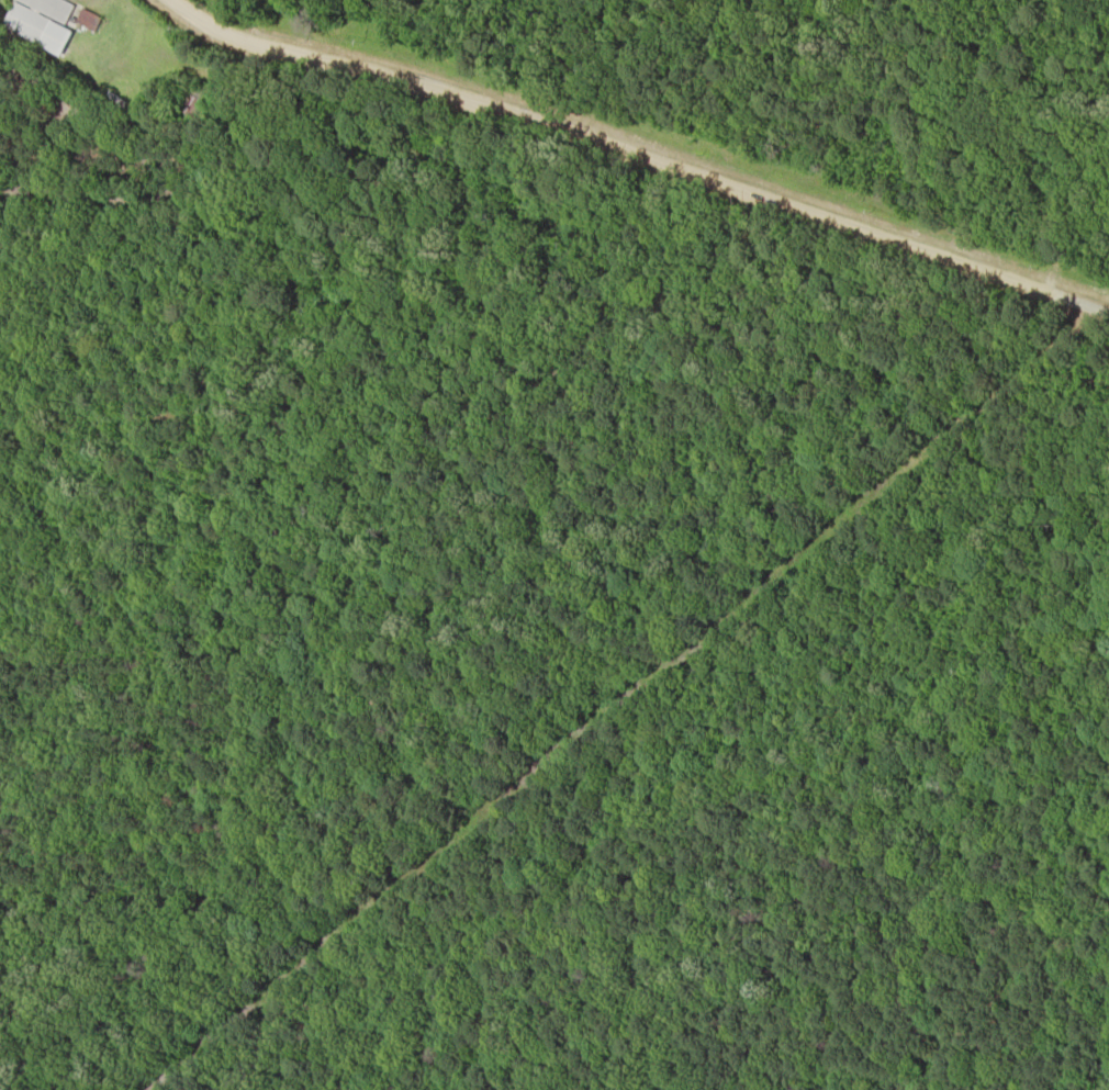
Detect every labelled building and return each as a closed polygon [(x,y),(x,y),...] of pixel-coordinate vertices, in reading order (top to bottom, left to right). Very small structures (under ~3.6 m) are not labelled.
[(63,26),(73,2),(68,0),(12,0),(0,28),(57,53),(68,28),(63,26)] [(72,20),(89,30),(97,16),(80,7),(72,20)]
